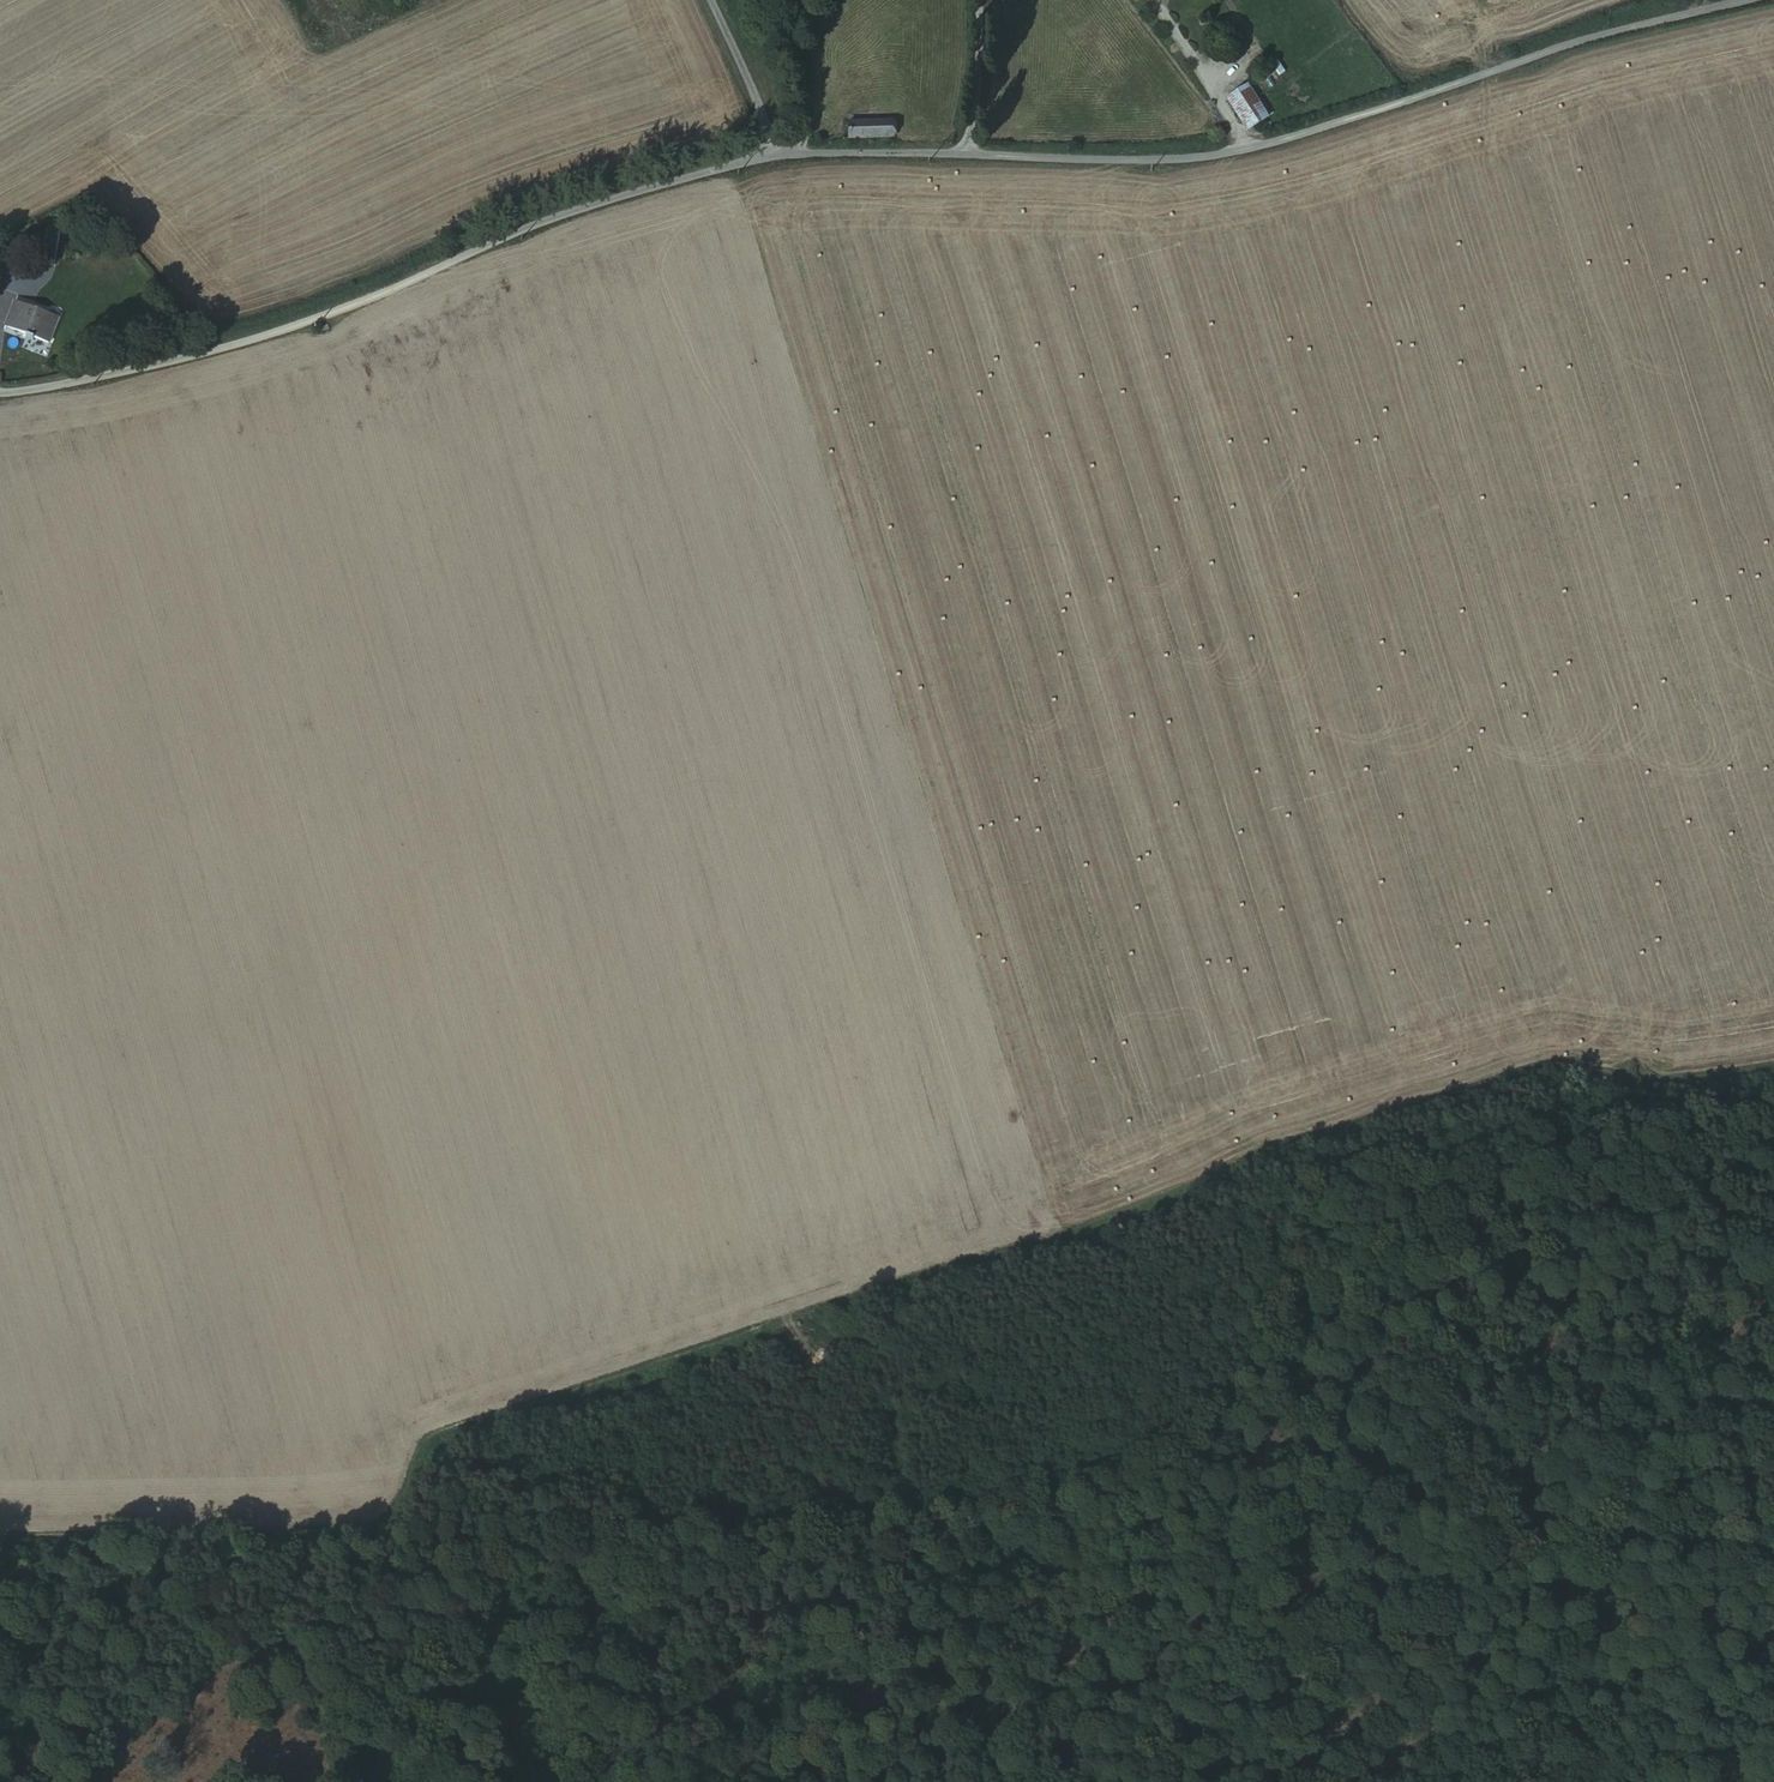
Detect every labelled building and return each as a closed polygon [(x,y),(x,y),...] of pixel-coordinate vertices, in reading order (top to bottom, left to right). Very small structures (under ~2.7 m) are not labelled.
[(1280,115),(1259,84),(1239,99),(1260,129),(1280,115)] [(896,122),(854,123),(855,142),(897,141),(896,122)] [(6,352),(18,331),(0,319),(0,348),(6,352)]
